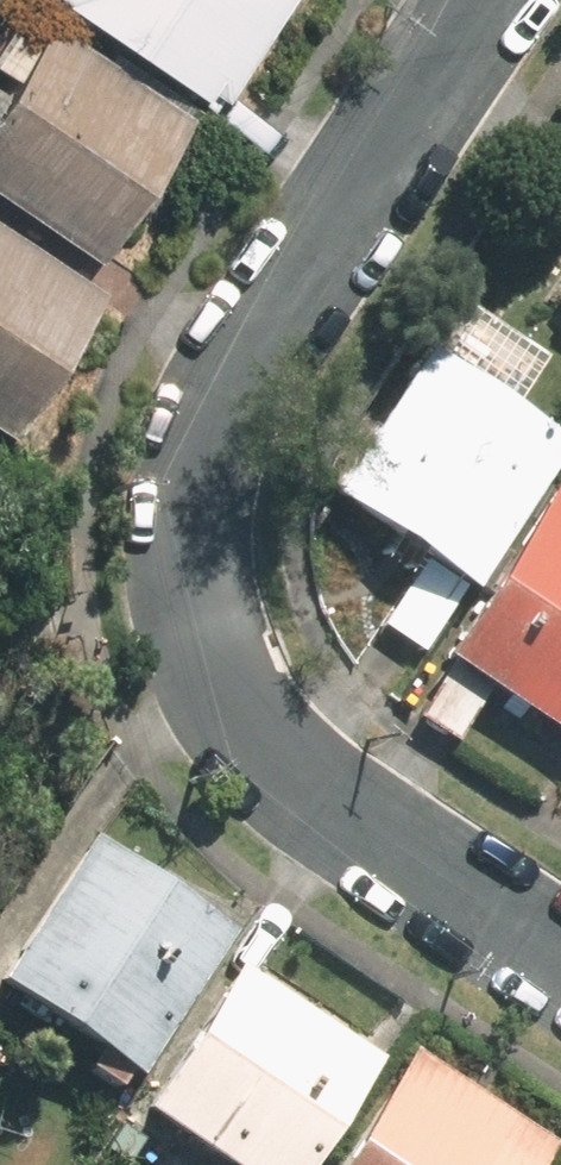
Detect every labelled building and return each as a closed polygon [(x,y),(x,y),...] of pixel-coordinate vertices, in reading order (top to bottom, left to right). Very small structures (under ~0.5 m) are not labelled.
[(71,0),(55,0),(37,25),(14,9),(0,29),(0,172),(108,248),(213,100),(71,0)] [(234,86),(293,0),(109,0),(234,86)] [(0,203),(0,406),(21,421),(115,282),(0,203)] [(544,320),(560,332),(560,297),(544,320)] [(513,387),(450,343),(429,373),(414,362),(310,514),(389,569),(354,621),(405,656),(543,455),(491,419),(513,387)] [(420,668),(433,676),(400,726),(441,753),(474,704),(560,762),(560,500),(541,487),(420,668)] [(99,842),(0,981),(0,983),(138,1083),(239,942),(99,842)] [(392,1058),(246,958),(152,1096),(252,1164),(318,1164),(392,1058)] [(560,1148),(560,1131),(426,1043),(346,1164),(550,1164),(560,1148)]
